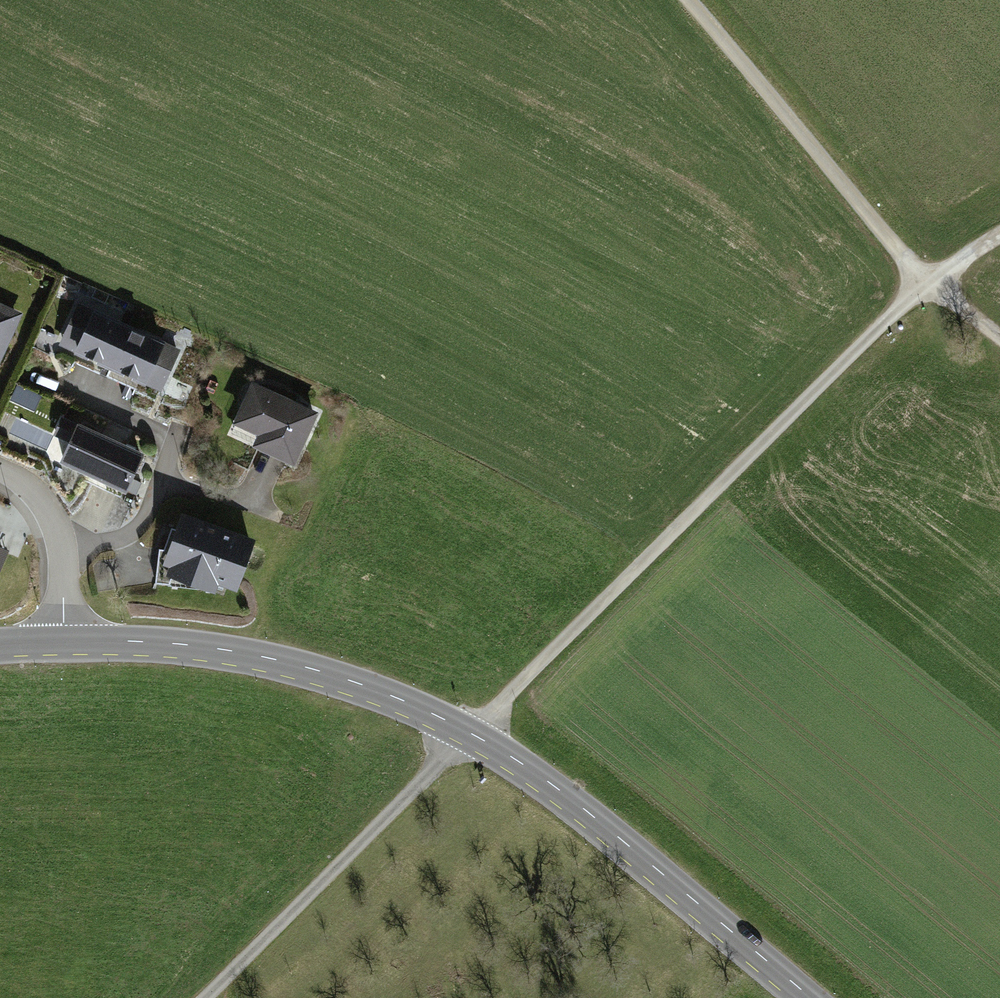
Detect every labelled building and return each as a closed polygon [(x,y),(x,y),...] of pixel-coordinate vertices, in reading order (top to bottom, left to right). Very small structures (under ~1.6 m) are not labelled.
[(111,365),(128,329),(79,306),(68,330),(83,337),(78,350),(111,365)] [(15,316),(0,309),(0,350),(15,316)] [(177,351),(128,329),(111,365),(145,380),(150,368),(166,375),(177,351)] [(39,396),(17,386),(12,398),(34,408),(39,396)] [(314,414),(254,387),(240,419),(264,430),(257,443),(292,460),(314,414)] [(140,455),(78,427),(63,459),(88,470),(83,480),(121,497),(140,455)] [(204,525),(184,518),(172,550),(159,548),(155,583),(211,589),(215,578),(234,584),(250,542),(236,537),(236,534),(204,523),(204,525)]
